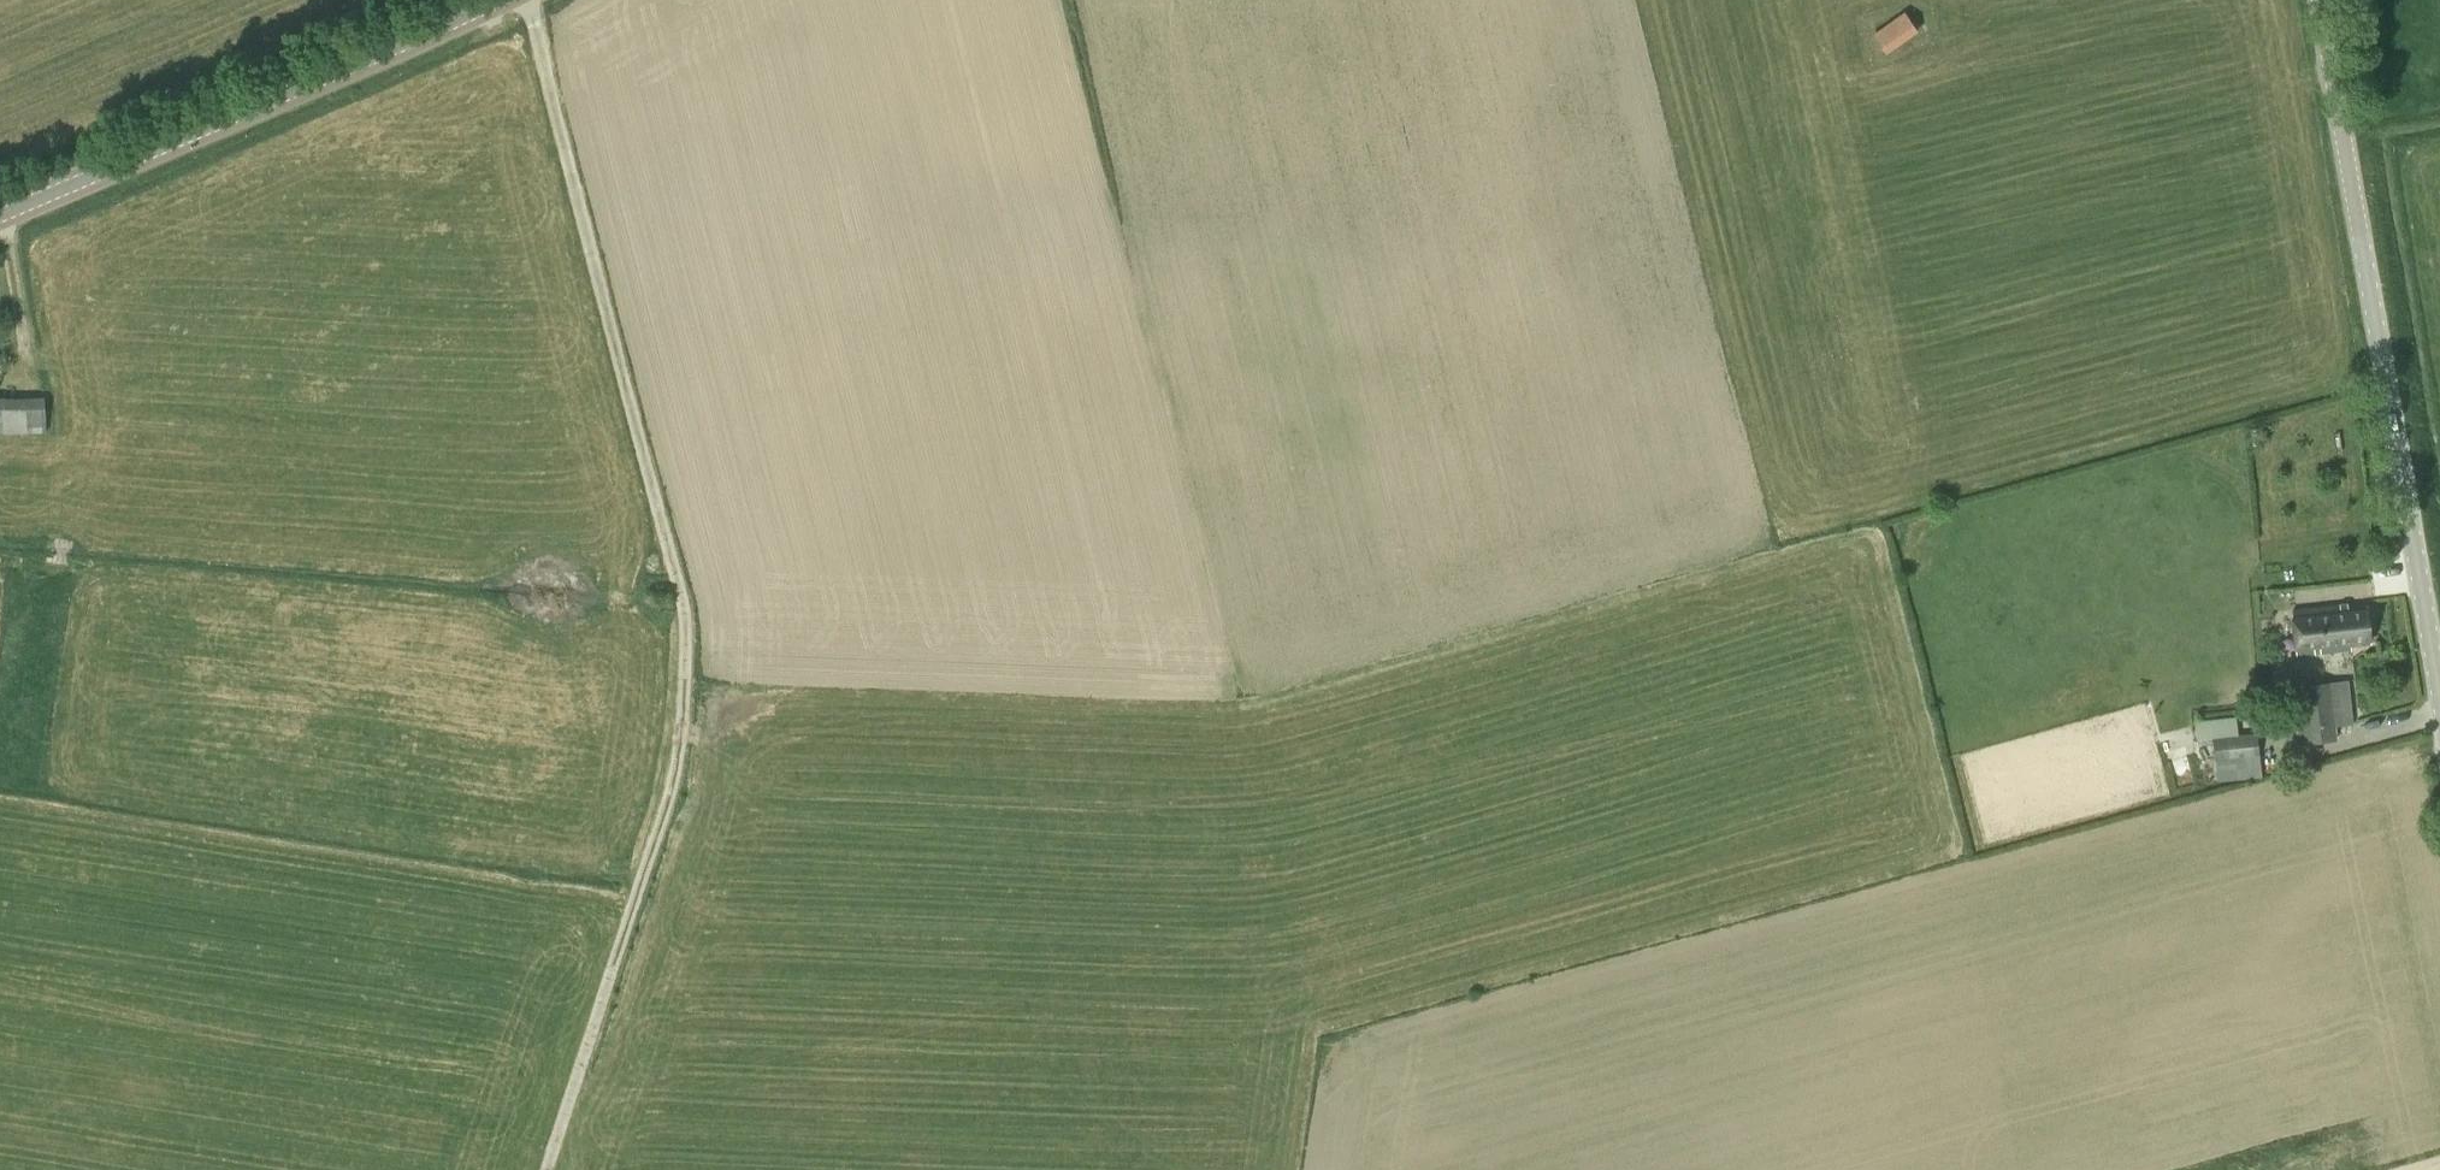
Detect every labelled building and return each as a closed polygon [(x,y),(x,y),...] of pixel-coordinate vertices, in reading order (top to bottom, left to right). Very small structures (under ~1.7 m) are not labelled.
[(1886,53),(1917,31),(1904,11),(1873,33),(1886,53)] [(46,432),(45,398),(0,398),(0,432),(46,432)] [(2347,607),(2346,603),(2292,609),(2297,654),(2349,649),(2349,644),(2369,642),(2365,605),(2347,607)] [(2306,743),(2337,739),(2330,680),(2299,683),(2306,743)] [(2238,734),(2236,716),(2195,720),(2197,739),(2212,737),(2217,780),(2261,775),(2256,732),(2238,734)]
